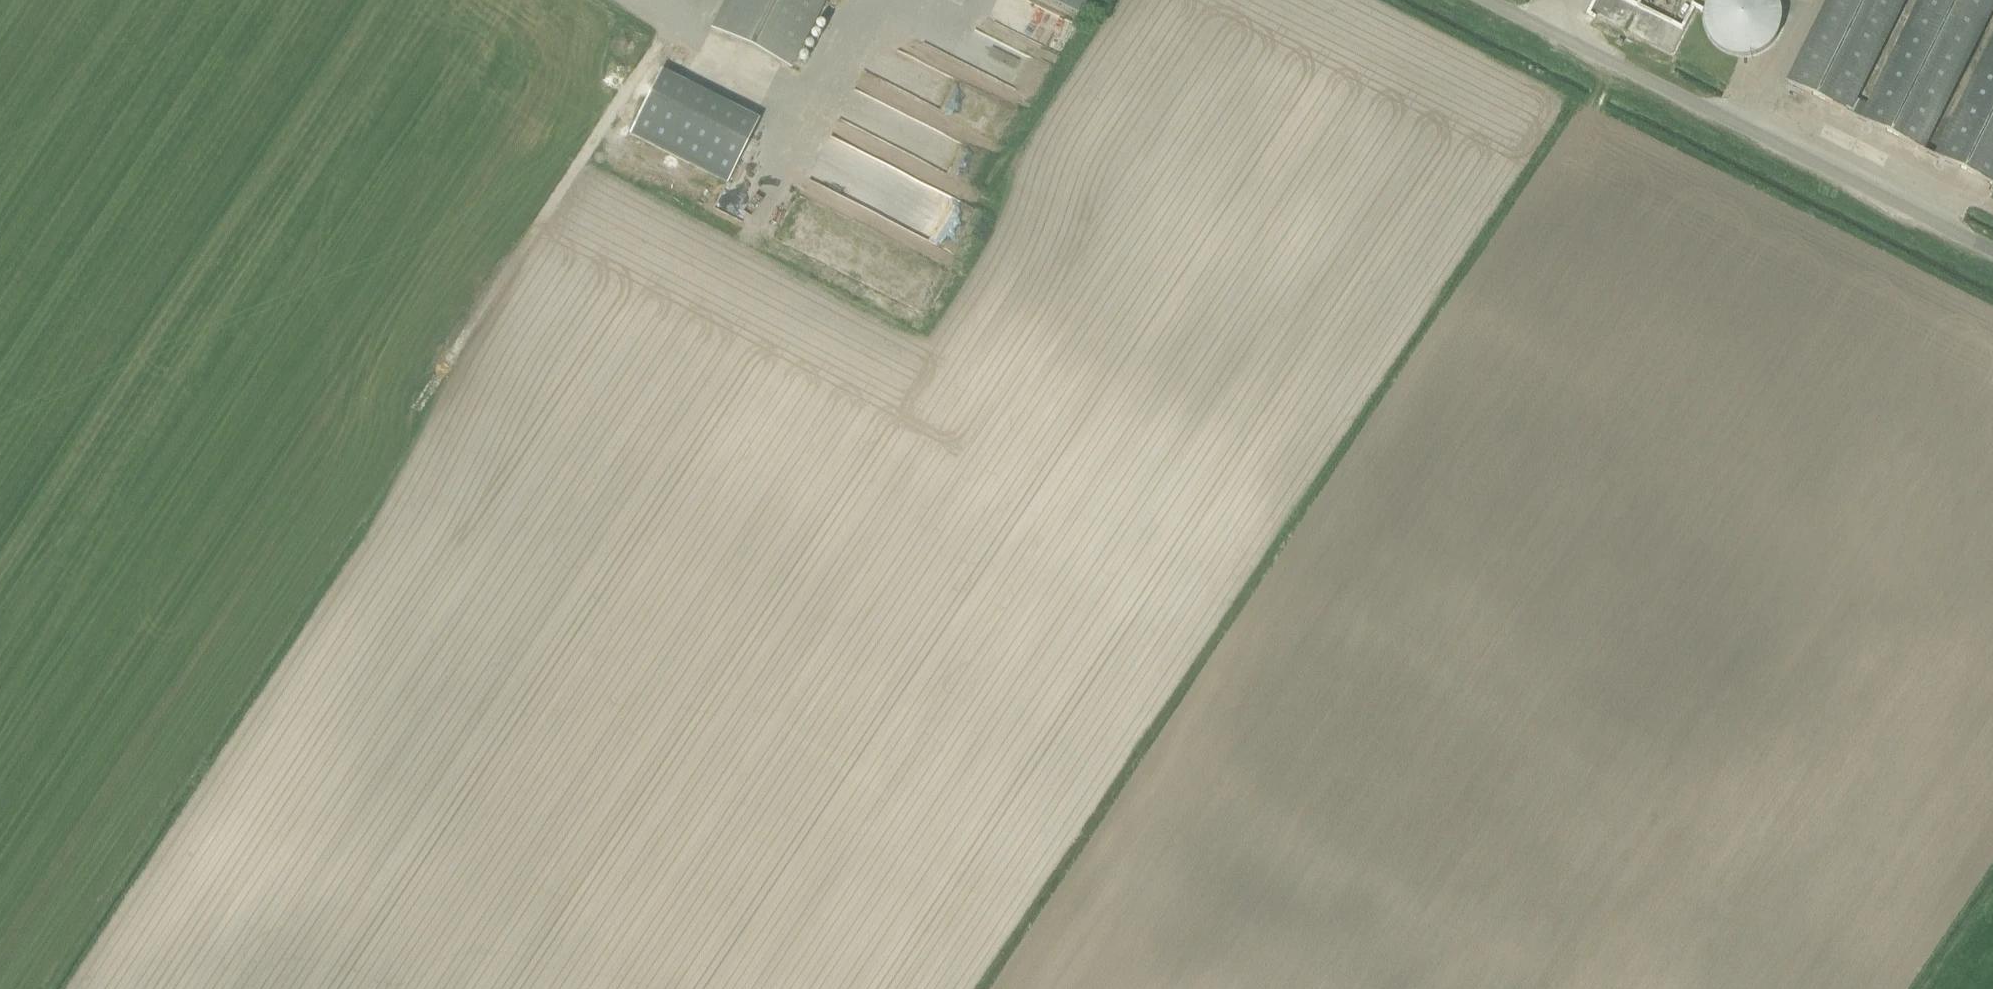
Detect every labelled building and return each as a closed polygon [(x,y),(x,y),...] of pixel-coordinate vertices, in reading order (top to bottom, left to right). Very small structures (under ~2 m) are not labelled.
[(711,28),(792,69),(826,0),(725,0),(711,28)] [(1085,17),(1093,0),(1050,0),(1085,17)] [(1623,34),(1675,57),(1702,0),(1639,0),(1623,34)] [(1932,136),(1992,14),(1992,0),(1920,0),(1868,104),(1858,99),(1907,0),(1831,0),(1789,84),(1992,185),(1992,38),(1942,140),(1932,136)] [(726,182),(754,116),(652,71),(623,137),(726,182)]
